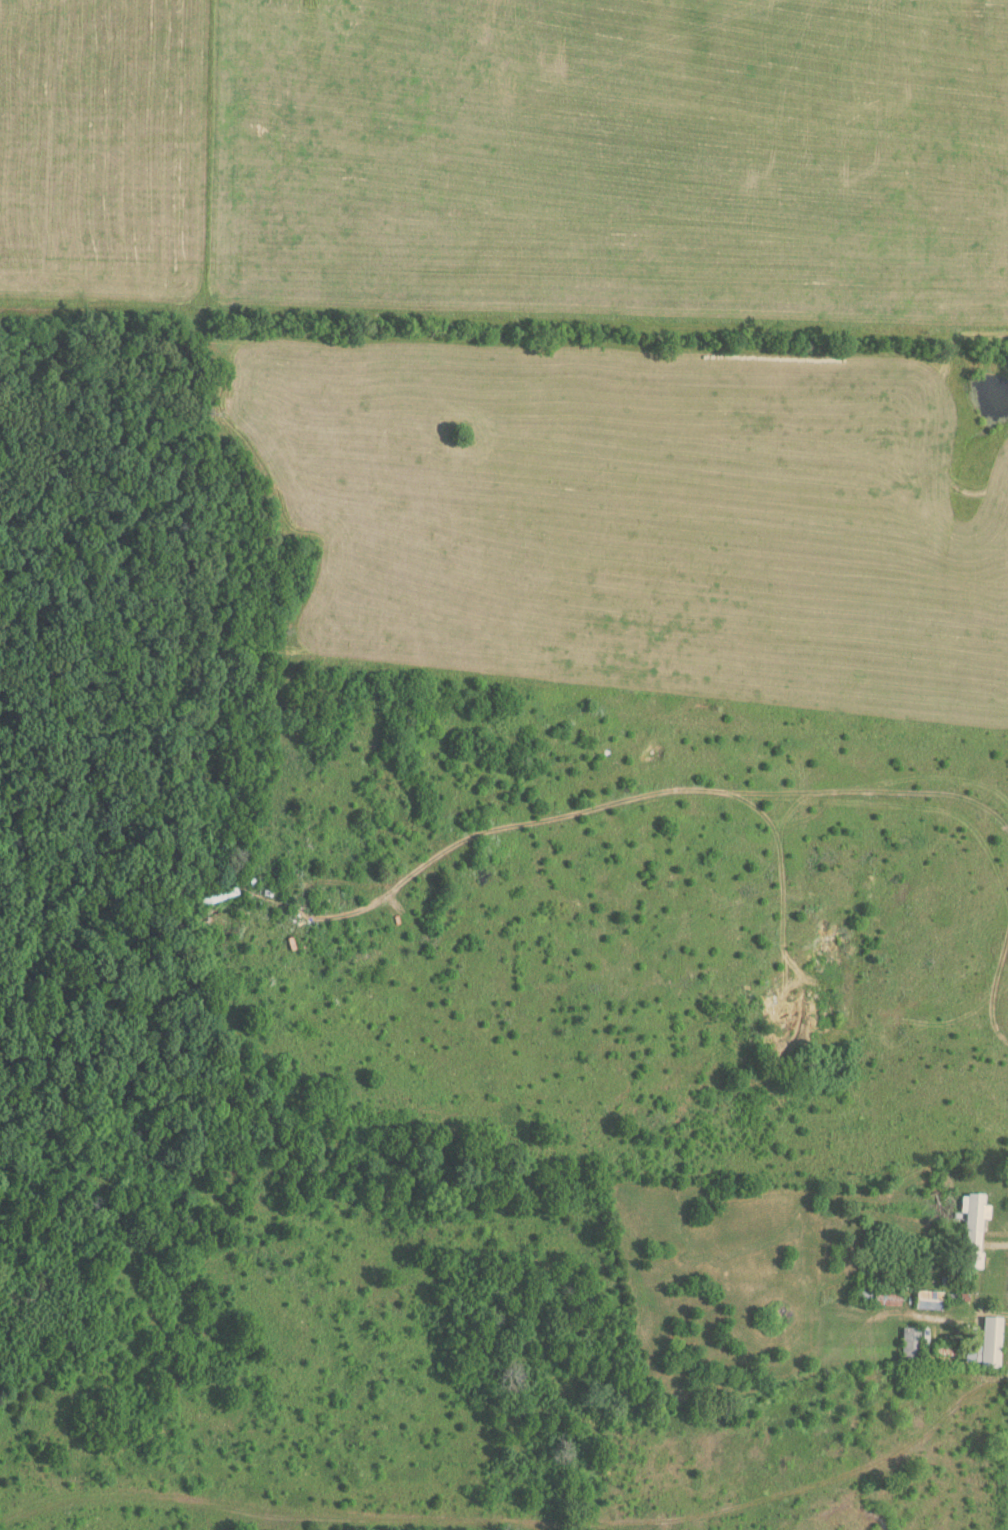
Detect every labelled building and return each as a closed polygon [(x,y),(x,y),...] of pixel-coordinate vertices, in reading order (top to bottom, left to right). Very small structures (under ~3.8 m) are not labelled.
[(960,1269),(978,1269),(979,1218),(985,1218),(985,1206),(980,1206),(980,1194),(961,1194),(960,1269)] [(939,1291),(912,1291),(912,1310),(939,1310),(939,1291)] [(898,1292),(851,1292),(851,1305),(898,1305),(898,1292)] [(997,1368),(997,1317),(978,1317),(978,1368),(997,1368)] [(899,1328),(899,1360),(917,1360),(917,1328),(899,1328)] [(961,1347),(961,1361),(975,1361),(975,1347),(961,1347)]
